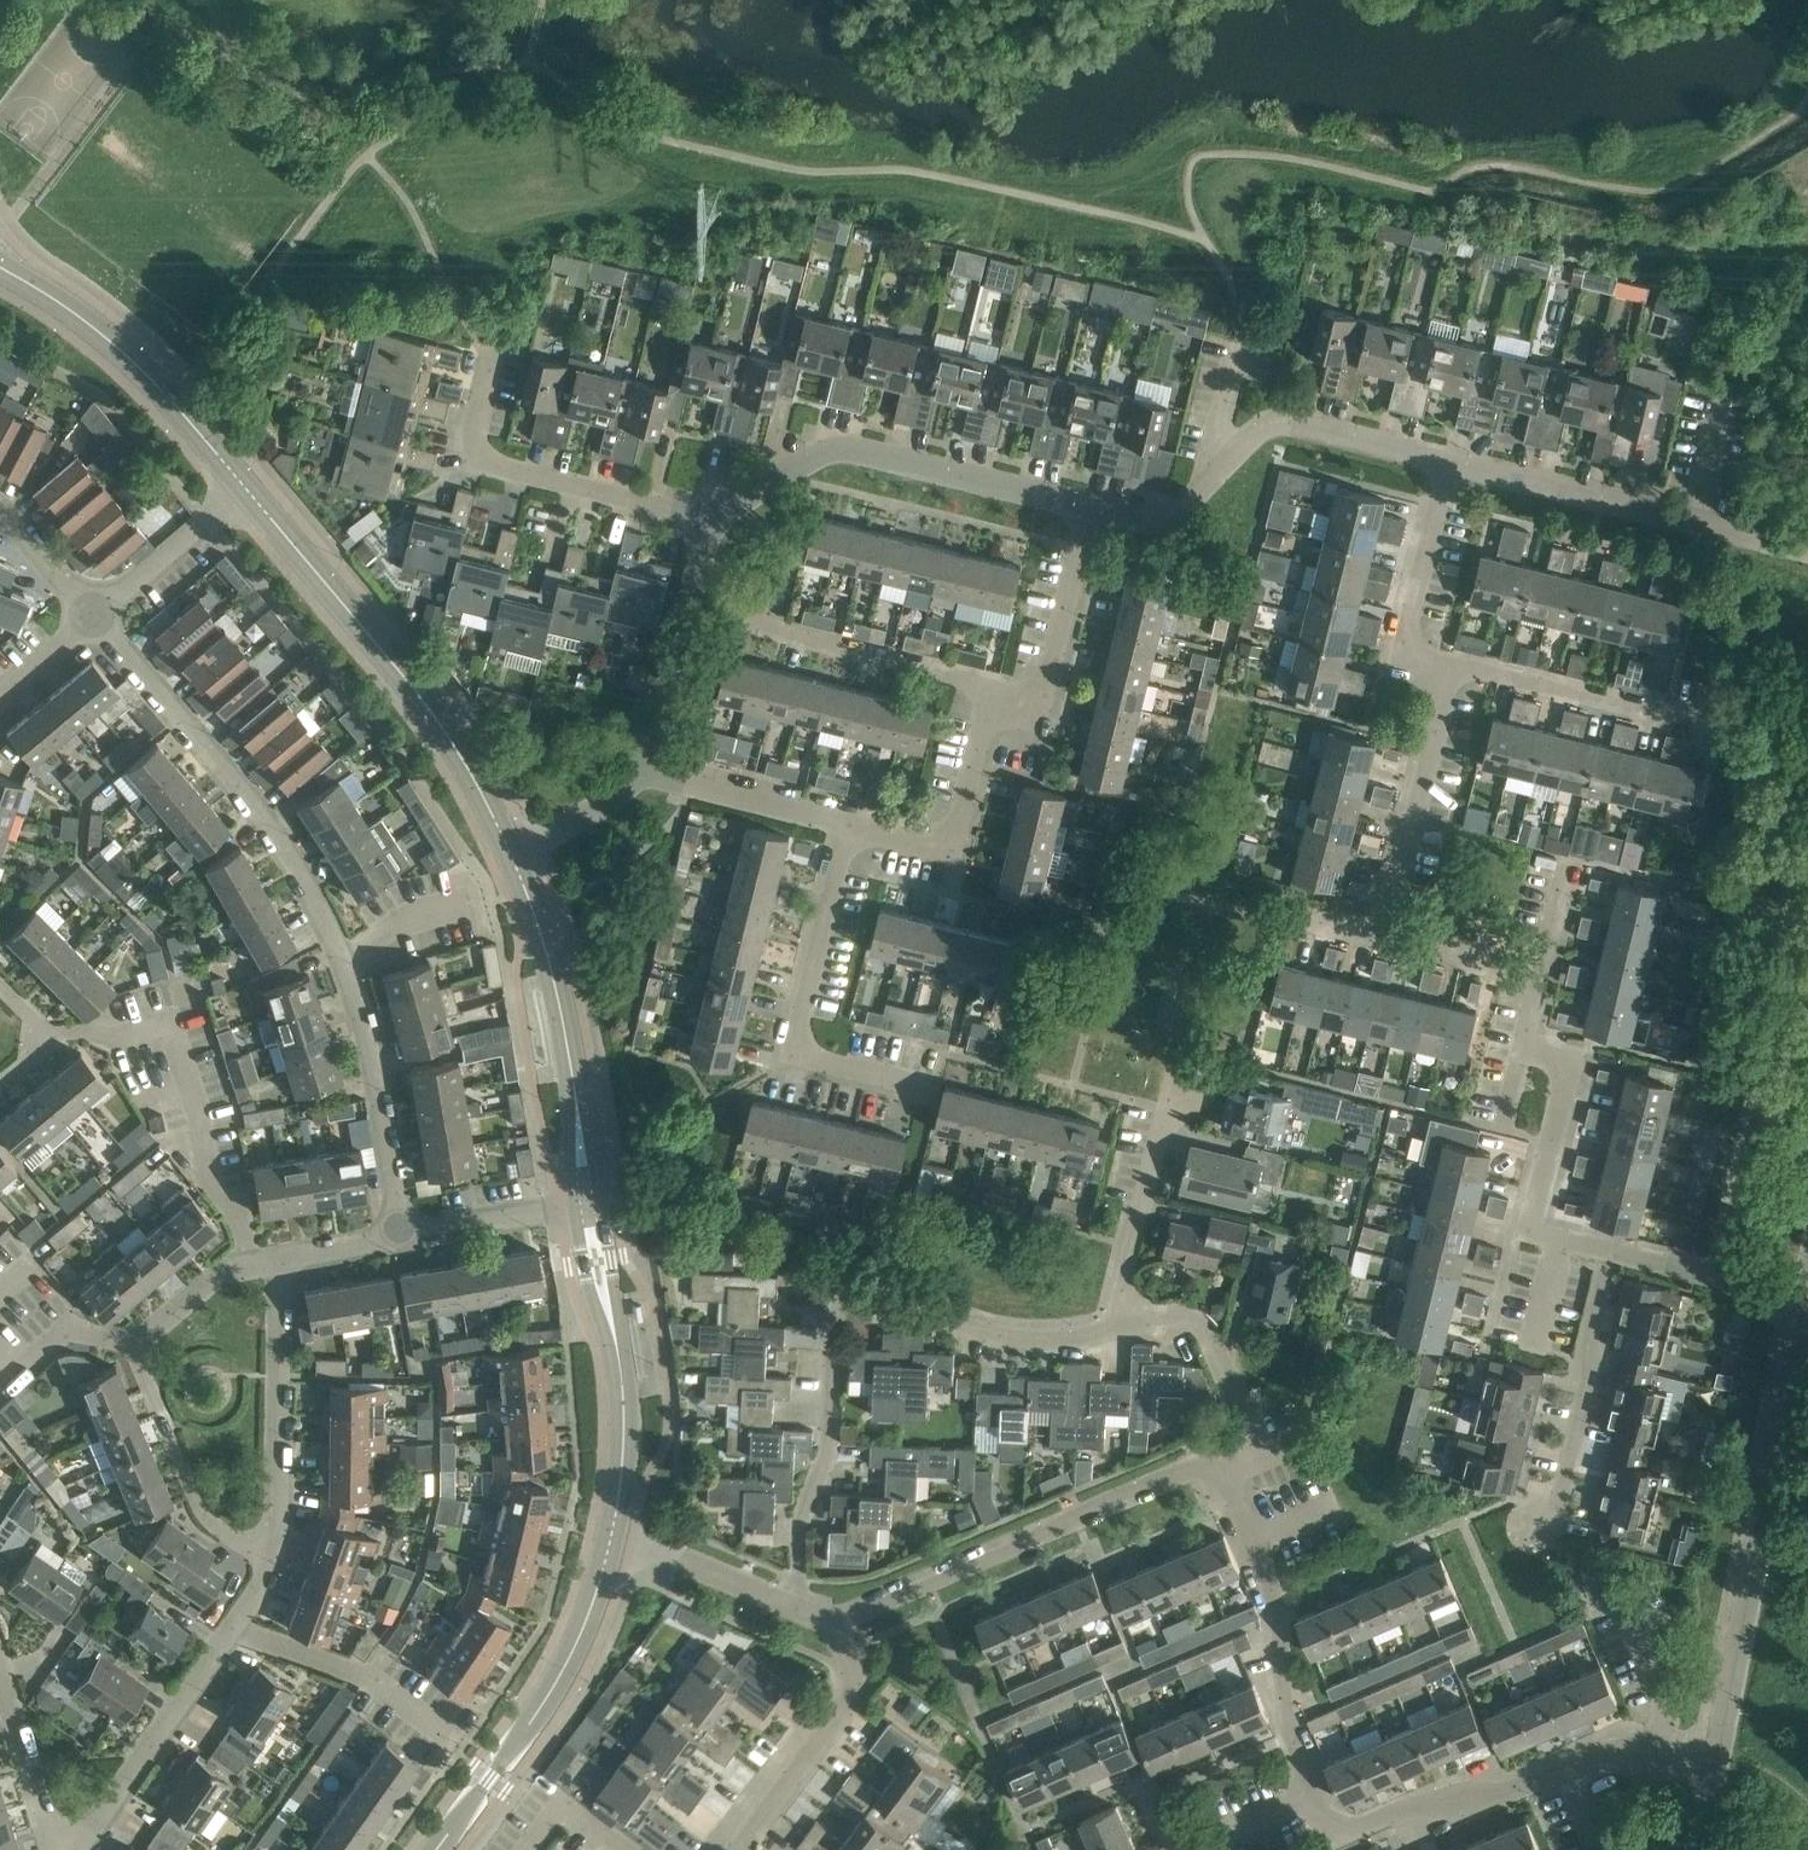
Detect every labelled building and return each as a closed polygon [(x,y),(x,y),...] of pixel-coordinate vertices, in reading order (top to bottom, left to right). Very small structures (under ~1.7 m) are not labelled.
[(1380,220),(1377,234),(1390,238),(1394,224),(1380,220)] [(1437,233),(1433,247),(1444,249),(1447,235),(1437,233)] [(1485,246),(1481,264),(1511,271),(1515,253),(1485,246)] [(992,256),(986,278),(1014,285),(1020,263),(992,256)] [(775,258),(772,271),(791,276),(801,278),(804,265),(794,263),(775,258)] [(1576,265),(1573,277),(1583,280),(1586,268),(1576,265)] [(617,267),(614,281),(624,284),(628,270),(617,267)] [(1057,273),(1053,291),(1065,294),(1069,277),(1057,273)] [(677,281),(673,299),(689,303),(694,285),(677,281)] [(1136,289),(1130,313),(1152,319),(1159,296),(1136,289)] [(1653,290),(1648,308),(1697,321),(1702,303),(1653,290)] [(1159,296),(1152,319),(1158,320),(1159,316),(1188,324),(1186,331),(1204,336),(1205,334),(1211,309),(1159,296)] [(300,300),(290,314),(297,316),(295,324),(307,327),(308,328),(312,310),(332,315),(334,309),(315,305),(300,300)] [(1321,390),(1337,394),(1356,316),(1323,308),(1312,353),(1329,357),(1321,390)] [(803,362),(818,366),(829,320),(796,312),(783,362),(784,362),(778,391),(795,395),(803,362)] [(1364,366),(1382,371),(1393,325),(1356,316),(1337,394),(1356,399),(1364,366)] [(827,403),(846,407),(864,329),(829,320),(818,366),(835,370),(827,403)] [(1388,407),(1404,411),(1423,333),(1393,325),(1382,371),(1396,374),(1388,407)] [(870,378),(888,383),(899,338),(864,329),(846,407),(862,411),(870,378)] [(363,361),(359,378),(426,394),(430,378),(418,375),(422,358),(459,367),(463,350),(440,344),(377,330),(370,363),(363,361)] [(1431,383),(1447,387),(1458,342),(1423,333),(1404,411),(1423,416),(1431,383)] [(689,387),(706,392),(717,346),(681,337),(669,388),(671,388),(664,416),(681,420),(689,387)] [(894,419),(913,424),(932,346),(899,338),(888,383),(903,386),(894,419)] [(1456,424),(1471,427),(1491,350),(1458,342),(1447,387),(1464,390),(1456,424)] [(713,428),(732,433),(750,354),(717,346),(706,392),(721,395),(713,428)] [(938,395),(955,399),(965,354),(932,346),(913,424),(929,428),(938,395)] [(11,381),(16,371),(22,359),(0,348),(0,375),(11,381)] [(1499,399),(1515,404),(1526,359),(1491,350),(1471,427),(1491,432),(1499,399)] [(575,413),(591,417),(602,372),(605,362),(572,354),(569,364),(550,442),(567,446),(575,413)] [(773,408),(778,391),(784,362),(783,362),(750,354),(732,433),(748,437),(756,404),(773,408)] [(962,436),(982,441),(1000,363),(965,354),(955,399),(970,403),(962,436)] [(532,437),(550,442),(569,364),(534,355),(523,400),(540,404),(532,437)] [(22,359),(16,371),(40,383),(46,372),(22,359)] [(1523,440),(1539,444),(1559,367),(1526,359),(1515,404),(1532,408),(1523,440)] [(1005,411),(1023,416),(1034,371),(1000,363),(982,441),(997,444),(1005,411)] [(1566,416),(1583,420),(1594,375),(1559,367),(1539,444),(1558,449),(1566,416)] [(1029,452),(1048,457),(1067,379),(1034,371),(1023,416),(1038,419),(1029,452)] [(600,454),(617,458),(636,380),(602,372),(591,417),(608,421),(600,454)] [(1591,457),(1609,461),(1627,384),(1594,375),(1583,420),(1599,424),(1591,457)] [(350,412),(346,429),(413,445),(417,429),(405,426),(409,409),(446,418),(451,400),(426,394),(359,378),(358,379),(365,381),(357,414),(350,412)] [(1072,428),(1090,433),(1101,388),(1067,379),(1048,457),(1064,461),(1072,428)] [(1665,379),(1658,406),(1676,411),(1682,383),(1665,379)] [(660,434),(664,416),(671,388),(669,388),(636,380),(617,458),(635,463),(642,430),(660,434)] [(1627,384),(1609,461),(1626,466),(1634,433),(1651,437),(1658,406),(1662,392),(1627,384)] [(1097,469),(1116,474),(1135,396),(1101,388),(1090,433),(1105,436),(1097,469)] [(1135,396),(1116,474),(1132,478),(1140,445),(1157,449),(1168,404),(1135,396)] [(81,415),(115,455),(130,442),(93,399),(81,415)] [(21,419),(0,407),(0,459),(21,419)] [(0,459),(0,485),(9,468),(22,475),(45,431),(21,419),(0,459)] [(413,445),(346,429),(346,430),(353,432),(345,464),(338,463),(333,480),(401,497),(405,479),(393,476),(397,459),(434,469),(438,451),(413,445)] [(45,434),(39,446),(48,451),(55,439),(45,434)] [(282,451),(274,459),(293,481),(299,455),(282,451)] [(31,512),(39,521),(92,476),(74,455),(37,487),(46,499),(31,512)] [(1280,468),(1276,487),(1291,491),(1293,483),(1296,472),(1280,468)] [(62,517),(72,529),(109,496),(92,476),(39,521),(47,530),(62,517)] [(168,485),(155,497),(164,507),(177,496),(168,485)] [(421,566),(454,574),(462,543),(464,543),(476,492),(459,487),(450,522),(433,518),(436,506),(419,501),(402,568),(420,573),(421,566)] [(1338,487),(1332,513),(1403,531),(1406,519),(1381,513),(1385,498),(1338,487)] [(65,552),(73,561),(126,516),(109,496),(72,529),(80,539),(65,552)] [(1332,513),(1325,538),(1372,550),(1375,536),(1400,543),(1403,531),(1332,513)] [(126,516),(73,561),(81,570),(96,557),(106,568),(143,536),(126,516)] [(806,558),(832,564),(842,522),(816,516),(806,558)] [(832,564),(857,571),(867,528),(842,522),(832,564)] [(1516,527),(1504,524),(1496,557),(1482,554),(1470,600),(1496,607),(1516,527)] [(462,620),(494,628),(498,615),(505,582),(508,582),(521,531),(503,526),(494,563),(477,559),(480,547),(464,543),(462,543),(454,574),(446,606),(445,609),(463,614),(462,620)] [(1528,530),(1516,527),(1496,607),(1521,613),(1533,566),(1519,563),(1528,530)] [(857,571),(883,577),(893,535),(867,528),(857,571)] [(627,529),(614,580),(604,613),(640,622),(638,629),(656,633),(672,566),(655,562),(652,574),(635,570),(645,533),(627,529)] [(144,536),(127,551),(129,553),(130,554),(136,562),(152,548),(156,545),(149,537),(146,534),(144,536)] [(883,577),(908,583),(919,541),(893,535),(883,577)] [(1325,538),(1319,563),(1391,582),(1394,570),(1368,564),(1372,550),(1325,538)] [(908,583),(934,589),(944,547),(919,541),(908,583)] [(569,543),(563,569),(550,627),(581,635),(580,642),(596,646),(604,613),(614,580),(598,576),(595,588),(578,584),(587,547),(569,543)] [(1533,566),(1521,613),(1547,619),(1565,547),(1553,544),(1547,570),(1533,566)] [(934,589),(959,595),(969,553),(944,547),(934,589)] [(1576,550),(1565,547),(1547,619),(1571,625),(1583,579),(1570,575),(1576,550)] [(959,595),(985,602),(995,560),(969,553),(959,595)] [(1583,579),(1571,625),(1598,632),(1616,560),(1604,557),(1597,582),(1583,579)] [(995,560),(985,602),(1011,608),(1021,566),(995,560)] [(1627,563),(1616,560),(1598,632),(1623,638),(1634,591),(1621,588),(1627,563)] [(1319,563),(1313,588),(1359,600),(1363,587),(1388,593),(1391,582),(1319,563)] [(17,626),(28,599),(7,591),(15,571),(0,565),(0,619),(17,626)] [(498,615),(494,628),(489,650),(507,655),(506,658),(540,667),(550,627),(563,569),(547,565),(538,602),(521,598),(524,586),(508,582),(505,582),(498,615)] [(1634,591),(1623,638),(1649,644),(1666,572),(1654,569),(1648,595),(1634,591)] [(1130,570),(1123,597),(1166,607),(1172,580),(1130,570)] [(232,580),(244,594),(254,586),(241,571),(232,580)] [(1666,572),(1649,644),(1674,650),(1686,604),(1671,600),(1678,575),(1666,572)] [(254,586),(244,594),(243,596),(254,609),(265,599),(254,586)] [(1313,588),(1306,614),(1378,631),(1381,620),(1356,614),(1359,600),(1313,588)] [(1123,597),(1117,622),(1159,633),(1166,607),(1123,597)] [(153,655),(162,666),(215,621),(197,599),(159,631),(169,642),(153,655)] [(1259,603),(1248,600),(1243,623),(1253,626),(1259,603)] [(430,601),(423,627),(439,632),(445,609),(446,606),(430,601)] [(1219,604),(1216,619),(1229,622),(1232,607),(1219,604)] [(787,618),(817,625),(820,612),(791,605),(787,618)] [(256,618),(273,638),(287,626),(270,606),(256,618)] [(820,612),(817,625),(834,630),(837,617),(820,612)] [(868,638),(884,642),(890,617),(875,613),(872,625),(871,625),(868,638)] [(1306,614),(1300,640),(1346,652),(1350,638),(1375,644),(1378,631),(1306,614)] [(1216,619),(1212,635),(1225,638),(1229,622),(1216,619)] [(185,661),(194,672),(231,640),(215,621),(162,666),(169,674),(185,661)] [(853,635),(868,638),(871,625),(856,622),(853,635)] [(1117,622),(1111,648),(1153,658),(1159,633),(1117,622)] [(922,638),(919,651),(935,655),(945,657),(952,632),(926,625),(923,638),(922,638)] [(288,627),(279,635),(289,646),(298,638),(288,627)] [(1506,633),(1501,655),(1510,658),(1516,635),(1506,633)] [(904,647),(919,651),(922,638),(907,634),(904,647)] [(187,695),(197,707),(249,661),(231,640),(194,672),(203,682),(187,695)] [(1300,640),(1293,665),(1365,683),(1368,671),(1343,665),(1346,652),(1300,640)] [(444,641),(437,647),(446,657),(453,651),(444,641)] [(954,660),(970,664),(973,651),(957,647),(954,660)] [(1111,648),(1105,673),(1147,683),(1153,658),(1111,648)] [(1521,660),(1535,664),(1538,652),(1524,648),(1521,660)] [(973,651),(970,664),(985,668),(988,655),(973,651)] [(1207,654),(1203,670),(1216,673),(1220,657),(1207,654)] [(718,698),(744,705),(755,663),(729,656),(718,698)] [(93,659),(71,678),(97,709),(98,708),(108,720),(129,703),(134,709),(133,709),(154,734),(166,723),(145,699),(126,676),(115,686),(93,659)] [(249,661),(197,707),(203,714),(219,701),(228,712),(266,680),(249,661)] [(744,705),(770,711),(780,669),(755,663),(744,705)] [(1365,683),(1293,665),(1287,691),(1300,694),(1297,704),(1319,710),(1321,699),(1333,703),(1337,688),(1362,694),(1365,683)] [(770,711),(795,718),(806,676),(780,669),(770,711)] [(579,670),(576,683),(587,685),(590,672),(579,670)] [(1216,673),(1203,670),(1199,685),(1212,689),(1216,673)] [(1618,671),(1614,685),(1622,687),(1626,673),(1618,671)] [(1105,673),(1099,698),(1141,709),(1147,683),(1105,673)] [(1624,687),(1637,690),(1640,678),(1627,675),(1624,687)] [(795,718),(821,724),(831,682),(806,676),(795,718)] [(1659,677),(1655,695),(1666,698),(1671,680),(1659,677)] [(71,678),(49,695),(75,726),(97,709),(71,678)] [(333,681),(324,689),(331,698),(341,690),(333,681)] [(253,713),(223,738),(232,748),(247,735),(257,746),(304,705),(307,703),(289,682),(278,692),(276,694),(253,713)] [(821,724),(847,730),(857,688),(831,682),(821,724)] [(272,685),(248,707),(253,713),(276,694),(278,692),(272,685)] [(847,730),(872,737),(883,695),(857,688),(847,730)] [(503,692),(500,706),(528,713),(531,699),(503,692)] [(49,695),(28,713),(54,744),(75,726),(49,695)] [(872,737),(898,743),(908,701),(883,695),(872,737)] [(1482,763),(1509,770),(1526,698),(1515,695),(1508,720),(1494,717),(1482,763)] [(1099,698),(1092,724),(1135,734),(1141,709),(1099,698)] [(1509,770),(1534,776),(1545,729),(1532,726),(1538,701),(1526,698),(1509,770)] [(908,701),(898,743),(923,750),(934,708),(908,701)] [(339,711),(349,723),(361,713),(352,702),(339,711)] [(265,756),(250,769),(259,780),(311,736),(322,726),(304,705),(257,746),(265,756)] [(1195,705),(1191,720),(1204,724),(1208,708),(1195,705)] [(1534,776),(1559,782),(1577,710),(1565,708),(1559,733),(1545,729),(1534,776)] [(1559,782),(1584,789),(1596,742),(1582,739),(1589,713),(1577,710),(1559,782)] [(54,744),(28,713),(7,731),(22,750),(33,762),(54,744)] [(1191,720),(1187,736),(1200,739),(1204,724),(1191,720)] [(1584,789),(1610,795),(1627,723),(1616,720),(1610,745),(1596,742),(1584,789)] [(1610,795),(1635,801),(1647,755),(1633,751),(1639,726),(1627,723),(1610,795)] [(1092,724),(1086,749),(1128,760),(1135,734),(1092,724)] [(1330,730),(1323,755),(1369,767),(1375,743),(1376,743),(1376,742),(1330,730)] [(718,746),(715,759),(730,763),(735,741),(736,735),(723,732),(720,747),(718,746)] [(132,733),(124,740),(134,752),(142,744),(132,733)] [(1635,801),(1660,808),(1678,736),(1666,733),(1660,758),(1647,755),(1635,801)] [(311,736),(259,780),(266,788),(281,775),(291,786),(327,755),(311,736)] [(1678,736),(1660,808),(1686,814),(1690,801),(1704,805),(1712,771),(1683,764),(1690,738),(1678,736)] [(134,752),(124,740),(103,758),(113,770),(134,752)] [(735,741),(730,763),(746,767),(752,745),(735,741)] [(126,768),(144,790),(175,764),(157,742),(126,768)] [(765,772),(781,776),(784,763),(782,762),(786,747),(773,743),(765,772)] [(1382,755),(1401,760),(1403,750),(1385,745),(1382,755)] [(1122,786),(1128,760),(1086,749),(1080,776),(1088,777),(1085,787),(1128,798),(1130,788),(1122,786)] [(323,788),(297,805),(312,828),(353,801),(367,792),(353,770),(340,753),(315,774),(325,786),(324,787),(323,786),(322,786),(323,788)] [(1323,755),(1317,779),(1363,791),(1369,767),(1323,755)] [(1182,756),(1178,772),(1191,774),(1195,759),(1182,756)] [(819,772),(816,784),(832,788),(835,776),(838,766),(822,762),(819,772)] [(784,763),(781,776),(796,780),(800,767),(784,763)] [(144,790),(162,811),(193,785),(175,764),(144,790)] [(1046,768),(1043,782),(1056,785),(1060,772),(1046,768)] [(97,770),(85,780),(92,788),(104,778),(97,770)] [(1178,772),(1175,787),(1188,790),(1191,774),(1178,772)] [(13,810),(23,783),(0,775),(0,805),(13,810)] [(835,776),(832,788),(847,792),(850,779),(835,776)] [(396,787),(405,801),(417,793),(408,779),(396,787)] [(1317,779),(1311,803),(1357,815),(1363,791),(1317,779)] [(92,788),(85,780),(73,790),(80,798),(92,788)] [(867,797),(883,801),(887,788),(870,784),(867,797)] [(1375,784),(1372,794),(1391,798),(1393,788),(1375,784)] [(162,811),(180,832),(211,806),(193,785),(162,811)] [(1017,812),(1059,822),(1073,825),(1079,799),(1024,785),(1017,812)] [(887,788),(883,801),(898,805),(901,792),(887,788)] [(417,793),(405,801),(421,824),(433,816),(417,793)] [(1372,794),(1370,803),(1389,807),(1391,798),(1372,794)] [(312,828),(328,852),(369,825),(353,801),(312,828)] [(1107,801),(1104,816),(1112,818),(1108,834),(1121,837),(1127,811),(1128,806),(1107,801)] [(1248,801),(1245,811),(1262,816),(1265,806),(1248,801)] [(1295,824),(1305,827),(1351,838),(1357,815),(1311,803),(1301,801),(1295,824)] [(1463,826),(1486,832),(1491,809),(1469,803),(1463,826)] [(5,836),(13,810),(0,805),(0,834),(5,836)] [(211,806),(180,832),(199,854),(229,828),(211,806)] [(91,812),(89,827),(100,828),(101,813),(91,812)] [(1017,812),(1011,837),(1053,848),(1059,822),(1017,812)] [(63,815),(62,826),(77,828),(78,816),(63,815)] [(328,852),(343,875),(396,841),(381,817),(369,825),(328,852)] [(1497,820),(1494,831),(1506,834),(1509,823),(1497,820)] [(1522,820),(1517,841),(1544,847),(1547,832),(1541,831),(1542,825),(1522,820)] [(688,823),(684,838),(697,841),(700,826),(688,823)] [(426,832),(448,866),(460,858),(438,824),(426,832)] [(1572,837),(1569,851),(1589,856),(1594,857),(1596,851),(1598,844),(1601,831),(1575,825),(1572,837)] [(62,826),(60,837),(76,839),(77,828),(62,826)] [(748,826),(741,852),(783,862),(790,836),(748,826)] [(100,828),(89,827),(88,842),(99,843),(100,828)] [(1305,827),(1299,851),(1345,862),(1351,838),(1305,827)] [(1363,831),(1360,841),(1379,846),(1381,836),(1363,831)] [(1108,834),(1101,859),(1114,862),(1121,837),(1108,834)] [(1011,837),(1005,863),(1047,873),(1053,848),(1011,837)] [(1624,850),(1621,863),(1638,867),(1645,842),(1627,837),(1624,850)] [(684,838),(680,854),(693,857),(697,841),(684,838)] [(396,841),(343,875),(357,897),(398,870),(410,862),(396,841)] [(1360,841),(1358,851),(1376,855),(1379,846),(1360,841)] [(1596,851),(1594,857),(1620,864),(1621,863),(1624,850),(1598,844),(1596,851)] [(88,858),(96,867),(110,855),(102,846),(88,858)] [(205,867),(219,891),(254,870),(240,846),(205,867)] [(1345,862),(1299,851),(1292,876),(1309,880),(1339,888),(1340,886),(1339,886),(1345,862)] [(741,852),(735,878),(777,888),(783,862),(741,852)] [(1674,857),(1671,872),(1698,879),(1702,863),(1674,857)] [(1101,859),(1095,884),(1108,887),(1114,862),(1101,859)] [(116,888),(123,881),(132,872),(121,861),(105,877),(116,888)] [(1047,873),(1005,863),(999,889),(1040,899),(1047,873)] [(51,866),(40,877),(48,884),(59,874),(51,866)] [(219,891),(233,915),(268,895),(254,870),(219,891)] [(675,873),(671,889),(684,892),(688,877),(675,873)] [(83,880),(93,890),(99,884),(90,874),(83,880)] [(1292,876),(1290,885),(1291,885),(1293,885),(1307,889),(1309,880),(1292,876)] [(1589,886),(1607,891),(1610,881),(1591,876),(1589,886)] [(48,884),(40,877),(30,887),(37,895),(48,884)] [(735,878),(729,903),(771,913),(777,888),(735,878)] [(1348,889),(1367,893),(1369,883),(1351,879),(1348,889)] [(123,881),(116,888),(126,899),(134,892),(123,881)] [(1619,882),(1613,906),(1660,917),(1666,893),(1619,882)] [(99,884),(93,890),(104,902),(111,896),(99,884)] [(1108,887),(1095,884),(1091,900),(1104,903),(1108,887)] [(671,889),(667,904),(680,908),(684,892),(671,889)] [(233,915),(247,939),(282,919),(268,895),(233,915)] [(729,903),(723,928),(764,939),(771,913),(729,903)] [(1613,906),(1607,930),(1654,942),(1660,917),(1613,906)] [(871,950),(897,956),(907,914),(881,907),(871,950)] [(6,936),(26,956),(55,928),(35,908),(6,936)] [(144,916),(154,927),(161,920),(152,909),(144,916)] [(132,930),(133,931),(140,924),(129,912),(122,919),(127,924),(117,933),(122,939),(124,938),(132,930)] [(897,956),(922,962),(933,920),(907,914),(897,956)] [(1582,915),(1580,924),(1598,928),(1600,919),(1582,915)] [(282,919),(247,939),(261,964),(296,943),(282,919)] [(922,962),(948,969),(959,926),(933,920),(922,962)] [(140,924),(133,931),(143,941),(150,935),(140,924)] [(663,924),(659,940),(672,943),(676,927),(663,924)] [(1598,928),(1580,924),(1577,934),(1596,938),(1598,928)] [(948,969),(974,975),(984,933),(959,926),(948,969)] [(26,956),(46,976),(75,948),(55,928),(26,956)] [(723,928),(716,954),(758,964),(764,939),(723,928)] [(1699,953),(1710,956),(1716,932),(1705,929),(1699,953)] [(1607,930),(1601,955),(1648,966),(1654,942),(1607,930)] [(167,936),(172,958),(187,954),(182,932),(167,936)] [(974,975),(1000,981),(1010,939),(984,933),(974,975)] [(1284,955),(1294,957),(1299,938),(1289,936),(1284,955)] [(122,939),(118,944),(123,949),(129,943),(124,938),(122,939)] [(1010,939),(1000,981),(1026,988),(1036,945),(1010,939)] [(672,943),(659,940),(655,955),(668,958),(672,943)] [(482,945),(486,971),(501,969),(496,942),(482,945)] [(1323,964),(1333,966),(1337,948),(1328,945),(1323,964)] [(161,947),(145,951),(154,979),(169,975),(164,960),(161,947)] [(46,976),(66,996),(95,968),(75,948),(46,976)] [(1333,966),(1342,968),(1347,950),(1337,948),(1333,966)] [(716,954),(710,980),(752,990),(758,964),(716,954)] [(1601,955),(1595,979),(1642,990),(1648,966),(1601,955)] [(1371,975),(1381,978),(1385,959),(1375,957),(1371,975)] [(1381,978),(1390,980),(1395,962),(1385,959),(1381,978)] [(383,975),(390,999),(437,986),(430,961),(383,975)] [(1570,962),(1568,973),(1586,977),(1589,967),(1570,962)] [(1272,1009),(1295,1015),(1306,970),(1283,964),(1283,963),(1281,963),(1270,1010),(1271,1010),(1272,1009)] [(265,1000),(270,1014),(317,999),(309,973),(279,983),(274,967),(248,979),(256,1003),(265,1000)] [(95,968),(66,996),(86,1016),(115,988),(95,968)] [(1419,987),(1429,989),(1433,971),(1424,968),(1419,987)] [(486,971),(489,985),(503,983),(501,969),(486,971)] [(146,970),(134,974),(138,985),(149,982),(146,970)] [(1295,1015),(1319,1021),(1330,976),(1306,970),(1295,1015)] [(1429,989),(1438,992),(1443,973),(1433,971),(1429,989)] [(1586,977),(1568,973),(1566,982),(1584,986),(1586,977)] [(650,975),(646,991),(659,994),(663,978),(650,975)] [(211,978),(215,993),(225,991),(222,976),(211,978)] [(1319,1021),(1343,1027),(1354,981),(1330,976),(1319,1021)] [(1595,979),(1589,1003),(1636,1015),(1642,990),(1595,979)] [(710,980),(704,1005),(746,1015),(752,990),(710,980)] [(1467,999),(1477,1001),(1481,982),(1472,980),(1467,999)] [(1343,1027),(1368,1033),(1379,987),(1354,981),(1343,1027)] [(390,999),(398,1027),(445,1014),(445,1013),(459,1009),(452,983),(437,987),(437,986),(390,999)] [(1368,1033),(1392,1039),(1403,993),(1379,987),(1368,1033)] [(659,994),(646,991),(643,1006),(656,1009),(659,994)] [(1392,1039),(1416,1045),(1427,999),(1403,993),(1392,1039)] [(270,1014),(278,1041),(325,1026),(317,999),(270,1014)] [(1418,1045),(1416,1055),(1419,1060),(1429,1062),(1434,1060),(1436,1050),(1440,1051),(1451,1005),(1427,999),(1416,1045),(1418,1045)] [(1636,1015),(1589,1003),(1583,1028),(1630,1039),(1636,1015)] [(1689,1003),(1684,1020),(1694,1023),(1698,1005),(1689,1003)] [(704,1005),(697,1031),(739,1041),(746,1015),(704,1005)] [(1451,1005),(1440,1051),(1465,1057),(1476,1010),(1475,1010),(1474,1011),(1451,1005)] [(909,1019),(906,1032),(931,1038),(934,1025),(938,1011),(922,1010),(913,1008),(912,1008),(909,1019)] [(866,1022),(880,1025),(883,1012),(869,1009),(866,1022)] [(1559,1010),(1556,1020),(1575,1024),(1577,1014),(1559,1010)] [(883,1012),(880,1025),(897,1029),(900,1016),(883,1012)] [(445,1014),(398,1027),(406,1053),(453,1040),(445,1014)] [(633,1047),(645,1050),(653,1019),(640,1016),(633,1047)] [(983,1051),(987,1038),(990,1024),(973,1020),(967,1047),(983,1051)] [(457,1033),(462,1047),(484,1041),(512,1037),(510,1023),(482,1027),(457,1033)] [(1671,1054),(1687,1058),(1694,1028),(1678,1024),(1671,1054)] [(934,1025),(931,1038),(947,1042),(950,1029),(934,1025)] [(278,1041),(287,1068),(334,1053),(325,1026),(278,1041)] [(217,1031),(222,1046),(234,1042),(230,1027),(217,1031)] [(739,1041),(697,1031),(691,1056),(733,1067),(739,1041)] [(484,1041),(462,1047),(464,1061),(487,1056),(501,1054),(505,1079),(519,1077),(512,1037),(484,1041)] [(987,1038),(983,1051),(998,1054),(1001,1041),(987,1038)] [(225,1058),(234,1086),(247,1082),(258,1078),(250,1050),(225,1058)] [(81,1051),(59,1070),(86,1100),(107,1082),(81,1051)] [(334,1053),(287,1068),(295,1094),(342,1078),(334,1053)] [(410,1068),(414,1094),(462,1086),(458,1059),(410,1068)] [(1335,1072),(1332,1082),(1354,1088),(1358,1071),(1336,1065),(1335,1072)] [(1597,1077),(1615,1082),(1618,1072),(1599,1067),(1597,1077)] [(59,1070),(38,1087),(64,1118),(66,1116),(75,1127),(93,1113),(84,1102),(86,1100),(59,1070)] [(1627,1072),(1621,1098),(1667,1109),(1674,1084),(1627,1072)] [(247,1082),(234,1086),(239,1100),(251,1096),(247,1082)] [(1229,1091),(1221,1125),(1245,1131),(1282,1140),(1291,1103),(1299,1105),(1303,1086),(1287,1082),(1283,1096),(1258,1090),(1251,1088),(1249,1096),(1229,1091)] [(1381,1083),(1379,1094),(1403,1099),(1405,1088),(1381,1083)] [(414,1094),(419,1122),(467,1114),(467,1113),(482,1110),(480,1100),(465,1102),(462,1086),(414,1094)] [(935,1128),(961,1134),(971,1092),(946,1086),(935,1128)] [(1303,1086),(1299,1105),(1338,1115),(1343,1096),(1303,1086)] [(38,1087),(17,1105),(43,1136),(64,1118),(38,1087)] [(507,1091),(509,1107),(523,1105),(521,1089),(507,1091)] [(961,1134),(987,1140),(997,1098),(971,1092),(961,1134)] [(987,1140),(1013,1147),(1023,1104),(997,1098),(987,1140)] [(1621,1098),(1615,1122),(1661,1133),(1667,1109),(1621,1098)] [(255,1099),(241,1104),(243,1112),(246,1126),(271,1122),(269,1107),(258,1109),(255,1099)] [(353,1100),(326,1105),(328,1119),(355,1115),(353,1100)] [(743,1142),(769,1149),(779,1107),(754,1100),(743,1142)] [(1013,1147),(1038,1153),(1049,1111),(1023,1104),(1013,1147)] [(17,1105),(0,1119),(0,1130),(21,1155),(43,1136),(17,1105)] [(283,1105),(269,1107),(271,1122),(286,1119),(283,1105)] [(328,1119),(326,1105),(311,1107),(314,1122),(328,1119)] [(523,1105),(509,1107),(512,1122),(526,1120),(523,1105)] [(1590,1105),(1587,1115),(1606,1119),(1608,1110),(1590,1105)] [(769,1149),(795,1155),(805,1113),(779,1107),(769,1149)] [(1049,1111),(1038,1153),(1064,1159),(1074,1117),(1049,1111)] [(148,1116),(152,1130),(166,1127),(162,1113),(148,1116)] [(795,1155),(820,1161),(830,1119),(805,1113),(795,1155)] [(419,1122),(423,1150),(472,1142),(467,1114),(419,1122)] [(1391,1115),(1387,1128),(1406,1133),(1409,1120),(1391,1115)] [(1606,1119),(1587,1115),(1585,1124),(1603,1129),(1606,1119)] [(1430,1116),(1419,1161),(1437,1165),(1443,1140),(1467,1146),(1476,1148),(1480,1129),(1468,1126),(1430,1116)] [(1064,1159),(1061,1170),(1087,1177),(1101,1180),(1110,1140),(1097,1137),(1100,1123),(1074,1117),(1064,1159)] [(820,1161),(845,1167),(856,1125),(830,1119),(820,1161)] [(1615,1122),(1609,1145),(1656,1157),(1661,1133),(1615,1122)] [(845,1167),(871,1173),(881,1131),(856,1125),(845,1167)] [(149,1130),(125,1149),(132,1157),(143,1148),(156,1137),(149,1130)] [(871,1173),(867,1187),(894,1194),(897,1180),(908,1138),(881,1131),(871,1173)] [(1443,1140),(1437,1165),(1484,1177),(1490,1152),(1476,1148),(1467,1146),(1443,1140)] [(472,1142),(423,1150),(428,1176),(476,1168),(472,1142)] [(1697,1167),(1712,1170),(1717,1146),(1703,1142),(1697,1167)] [(1204,1193),(1251,1203),(1257,1175),(1277,1179),(1283,1153),(1247,1145),(1244,1158),(1216,1152),(1193,1146),(1190,1160),(1188,1159),(1181,1187),(1204,1193)] [(1609,1145),(1603,1169),(1650,1181),(1656,1157),(1609,1145)] [(516,1148),(520,1175),(535,1173),(530,1146),(516,1148)] [(361,1147),(334,1151),(342,1200),(369,1195),(361,1147)] [(16,1168),(0,1148),(0,1181),(16,1168)] [(125,1149),(113,1159),(120,1167),(132,1157),(125,1149)] [(334,1151),(306,1156),(314,1205),(342,1200),(334,1151)] [(1578,1153),(1575,1162),(1594,1167),(1596,1157),(1578,1153)] [(1497,1165),(1515,1169),(1518,1160),(1499,1155),(1497,1165)] [(306,1156),(278,1161),(286,1209),(314,1205),(306,1156)] [(144,1158),(120,1178),(130,1190),(153,1170),(144,1158)] [(948,1196),(951,1183),(954,1167),(925,1160),(918,1189),(948,1196)] [(286,1209),(278,1161),(252,1165),(260,1213),(286,1209)] [(1594,1167),(1575,1162),(1573,1172),(1592,1177),(1594,1167)] [(986,1191),(982,1204),(997,1208),(1001,1195),(1008,1166),(997,1163),(989,1192),(986,1191)] [(1437,1165),(1431,1189),(1478,1200),(1484,1177),(1437,1165)] [(1603,1169),(1597,1193),(1644,1205),(1650,1181),(1603,1169)] [(94,1175),(83,1184),(90,1192),(101,1183),(94,1175)] [(130,1190),(120,1178),(112,1185),(122,1196),(130,1190)] [(951,1183),(948,1196),(962,1199),(965,1186),(951,1183)] [(83,1184),(71,1194),(78,1202),(90,1192),(83,1184)] [(184,1186),(162,1205),(170,1214),(169,1214),(195,1245),(218,1226),(192,1195),(184,1186)] [(1431,1189),(1425,1213),(1472,1225),(1478,1200),(1431,1189)] [(739,1206),(754,1210),(757,1197),(742,1193),(739,1206)] [(1597,1193),(1591,1218),(1616,1225),(1615,1231),(1633,1236),(1634,1229),(1638,1230),(1644,1205),(1597,1193)] [(1490,1194),(1488,1202),(1506,1207),(1508,1198),(1490,1194)] [(1001,1195),(997,1208),(1013,1212),(1017,1199),(1001,1195)] [(98,1196),(86,1206),(97,1219),(109,1209),(98,1196)] [(757,1197),(754,1210),(770,1214),(773,1201),(757,1197)] [(1564,1210),(1582,1215),(1585,1205),(1566,1201),(1564,1210)] [(1506,1207),(1488,1202),(1485,1213),(1504,1217),(1506,1207)] [(1033,1216),(1049,1220),(1052,1207),(1036,1203),(1033,1216)] [(783,1204),(780,1216),(805,1222),(808,1209),(783,1204)] [(1052,1207),(1049,1220),(1075,1227),(1078,1214),(1052,1207)] [(840,1231),(856,1235),(859,1222),(861,1212),(846,1208),(840,1231)] [(808,1209),(805,1222),(821,1226),(824,1213),(808,1209)] [(81,1211),(73,1218),(82,1229),(90,1222),(81,1211)] [(1425,1213),(1419,1238),(1466,1249),(1472,1225),(1425,1213)] [(169,1214),(147,1233),(173,1264),(195,1245),(169,1214)] [(37,1216),(26,1225),(36,1237),(47,1228),(37,1216)] [(1245,1223),(1227,1219),(1213,1216),(1210,1230),(1173,1220),(1163,1260),(1164,1261),(1166,1254),(1214,1265),(1219,1244),(1240,1249),(1243,1235),(1245,1223)] [(73,1218),(49,1237),(59,1249),(82,1229),(73,1218)] [(1330,1219),(1326,1236),(1347,1241),(1351,1224),(1330,1219)] [(859,1222),(856,1235),(871,1238),(875,1226),(859,1222)] [(26,1225),(18,1232),(28,1244),(36,1237),(26,1225)] [(1242,1261),(1258,1265),(1248,1306),(1286,1316),(1293,1285),(1296,1285),(1302,1263),(1271,1256),(1276,1234),(1251,1228),(1242,1261)] [(147,1233),(125,1252),(124,1252),(150,1283),(173,1264),(147,1233)] [(1419,1238),(1413,1262),(1460,1274),(1466,1249),(1419,1238)] [(103,1270),(102,1271),(129,1301),(150,1283),(124,1252),(125,1252),(115,1240),(93,1259),(103,1270)] [(1478,1242),(1476,1251),(1494,1256),(1497,1246),(1478,1242)] [(537,1248),(509,1253),(516,1293),(544,1288),(537,1248)] [(1494,1256),(1476,1251),(1473,1261),(1492,1266),(1494,1256)] [(509,1253),(481,1258),(489,1298),(516,1293),(509,1253)] [(481,1258),(454,1263),(462,1303),(489,1298),(481,1258)] [(1413,1262),(1408,1285),(1454,1298),(1460,1274),(1413,1262)] [(454,1263),(427,1268),(434,1308),(462,1303),(454,1263)] [(434,1308),(427,1268),(399,1273),(406,1313),(434,1308)] [(729,1300),(728,1323),(759,1324),(760,1310),(769,1310),(770,1295),(777,1295),(779,1274),(694,1270),(693,1298),(729,1300)] [(129,1301),(102,1271),(80,1290),(81,1291),(73,1298),(86,1313),(94,1307),(105,1321),(129,1301)] [(392,1274),(362,1280),(369,1319),(399,1314),(392,1274)] [(1625,1279),(1616,1318),(1668,1331),(1674,1306),(1679,1307),(1682,1293),(1625,1279)] [(362,1280),(333,1285),(340,1325),(369,1319),(362,1280)] [(340,1325),(333,1285),(304,1290),(308,1313),(296,1315),(301,1339),(314,1337),(312,1330),(340,1325)] [(1408,1285),(1402,1309),(1449,1322),(1454,1298),(1408,1285)] [(1466,1290),(1464,1300),(1482,1305),(1485,1295),(1466,1290)] [(1482,1305),(1464,1300),(1461,1309),(1480,1314),(1482,1305)] [(1449,1322),(1402,1309),(1395,1335),(1443,1346),(1449,1322)] [(1622,1348),(1619,1360),(1655,1369),(1658,1357),(1661,1358),(1668,1331),(1616,1318),(1609,1345),(1622,1348)] [(736,1351),(735,1374),(766,1375),(767,1362),(777,1362),(777,1346),(785,1346),(785,1325),(759,1324),(728,1323),(701,1321),(700,1349),(736,1351)] [(539,1328),(524,1330),(525,1340),(538,1339),(540,1339),(562,1337),(561,1326),(539,1328)] [(524,1330),(509,1331),(510,1342),(525,1340),(524,1330)] [(873,1414),(900,1415),(904,1331),(884,1330),(883,1347),(852,1345),(850,1377),(875,1378),(873,1414)] [(1308,1330),(1301,1356),(1321,1361),(1328,1335),(1308,1330)] [(904,1331),(900,1415),(927,1416),(928,1381),(953,1382),(955,1351),(924,1349),(925,1332),(904,1331)] [(483,1335),(468,1337),(470,1348),(485,1345),(483,1335)] [(468,1337),(453,1340),(441,1342),(443,1353),(470,1348),(468,1337)] [(1452,1347),(1471,1352),(1473,1342),(1455,1338),(1452,1347)] [(1129,1412),(1128,1427),(1156,1428),(1158,1392),(1182,1393),(1182,1398),(1203,1399),(1203,1395),(1218,1396),(1205,1367),(1184,1366),(1184,1362),(1153,1360),(1154,1343),(1133,1342),(1133,1343),(1131,1381),(1129,1412)] [(412,1348),(414,1358),(430,1355),(428,1345),(412,1348)] [(499,1365),(500,1381),(549,1376),(548,1363),(540,1364),(539,1348),(484,1353),(485,1366),(499,1365)] [(79,1381),(90,1409),(127,1393),(116,1365),(99,1373),(98,1370),(97,1368),(96,1367),(96,1366),(96,1365),(95,1365),(94,1363),(92,1361),(91,1360),(90,1358),(88,1358),(88,1357),(87,1356),(86,1356),(83,1354),(78,1353),(76,1352),(69,1352),(68,1352),(67,1352),(63,1353),(59,1355),(57,1356),(66,1376),(79,1381)] [(314,1372),(346,1373),(346,1357),(315,1356),(314,1372)] [(449,1359),(434,1361),(439,1387),(454,1384),(449,1359)] [(1061,1377),(1030,1375),(1029,1407),(1052,1408),(1050,1444),(1077,1446),(1080,1361),(1062,1360),(1061,1377)] [(1609,1400),(1661,1413),(1678,1417),(1688,1378),(1655,1370),(1655,1369),(1619,1360),(1609,1400)] [(1102,1362),(1080,1361),(1077,1446),(1104,1447),(1106,1411),(1129,1412),(1131,1381),(1101,1379),(1102,1362)] [(1487,1373),(1481,1397),(1533,1410),(1543,1371),(1506,1362),(1503,1377),(1487,1373)] [(361,1373),(377,1374),(377,1363),(361,1363),(361,1373)] [(377,1363),(377,1374),(392,1374),(392,1363),(377,1363)] [(1419,1374),(1417,1380),(1433,1384),(1436,1373),(1420,1369),(1419,1374)] [(1718,1371),(1714,1384),(1730,1388),(1734,1375),(1718,1371)] [(743,1402),(742,1425),(773,1427),(774,1397),(791,1397),(792,1377),(766,1375),(735,1374),(708,1373),(707,1400),(743,1402)] [(1029,1407),(1030,1375),(1010,1374),(1009,1391),(978,1390),(976,1421),(1001,1422),(999,1459),(1026,1460),(1029,1407)] [(488,1395),(489,1409),(544,1403),(543,1388),(550,1387),(549,1376),(500,1381),(501,1394),(488,1395)] [(454,1384),(439,1387),(439,1407),(454,1407),(454,1390),(464,1390),(464,1383),(454,1384)] [(323,1401),(323,1413),(372,1414),(385,1414),(385,1386),(331,1385),(331,1402),(323,1401)] [(101,1435),(101,1436),(139,1420),(127,1393),(90,1409),(97,1424),(83,1429),(88,1440),(101,1435)] [(1488,1429),(1486,1440),(1524,1449),(1533,1410),(1481,1397),(1474,1426),(1488,1429)] [(433,1399),(417,1399),(417,1414),(433,1414),(433,1399)] [(1615,1430),(1612,1442),(1648,1452),(1651,1439),(1654,1440),(1655,1437),(1662,1438),(1667,1418),(1660,1416),(1661,1413),(1609,1400),(1602,1427),(1615,1430)] [(504,1419),(506,1435),(554,1430),(553,1418),(546,1419),(544,1403),(489,1409),(491,1420),(504,1419)] [(330,1426),(330,1441),(385,1442),(385,1429),(372,1429),(372,1414),(323,1413),(323,1425),(330,1426)] [(433,1415),(417,1415),(417,1436),(433,1436),(433,1415)] [(101,1436),(113,1463),(150,1447),(139,1420),(101,1436)] [(440,1423),(440,1440),(454,1439),(454,1423),(440,1423)] [(4,1434),(23,1457),(35,1447),(16,1424),(4,1434)] [(764,1454),(763,1477),(794,1479),(795,1464),(806,1465),(806,1449),(813,1449),(814,1429),(773,1427),(742,1425),(730,1424),(728,1452),(764,1454)] [(478,1469),(478,1470),(495,1471),(525,1472),(525,1461),(549,1459),(548,1443),(555,1442),(554,1430),(506,1435),(507,1450),(493,1451),(494,1460),(478,1461),(478,1469)] [(1459,1434),(1449,1476),(1461,1478),(1514,1491),(1524,1449),(1486,1440),(1459,1434)] [(454,1439),(440,1440),(440,1467),(440,1469),(455,1469),(455,1439),(454,1439)] [(323,1456),(322,1469),(373,1470),(373,1455),(385,1455),(385,1442),(330,1441),(330,1457),(323,1456)] [(418,1442),(402,1442),(402,1466),(418,1466),(432,1466),(431,1441),(418,1441),(418,1442)] [(1612,1442),(1602,1482),(1654,1495),(1660,1470),(1664,1455),(1648,1452),(1612,1442)] [(887,1465),(886,1495),(917,1496),(918,1472),(954,1474),(955,1448),(895,1444),(871,1443),(870,1464),(887,1465)] [(23,1457),(38,1474),(50,1464),(43,1456),(35,1447),(23,1457)] [(113,1463),(124,1489),(161,1473),(150,1447),(113,1463)] [(50,1464),(38,1474),(53,1493),(65,1483),(57,1473),(50,1464)] [(1697,1465),(1694,1479),(1708,1482),(1711,1468),(1697,1465)] [(322,1469),(322,1508),(355,1514),(355,1498),(385,1499),(385,1485),(372,1485),(373,1470),(322,1469)] [(455,1469),(440,1469),(440,1493),(453,1496),(457,1497),(457,1469),(455,1469)] [(417,1492),(433,1492),(433,1470),(418,1470),(417,1492)] [(493,1479),(491,1488),(504,1492),(500,1507),(548,1518),(551,1506),(543,1505),(547,1489),(523,1483),(525,1472),(495,1471),(493,1479)] [(161,1473),(124,1489),(135,1517),(172,1501),(161,1473)] [(794,1479),(763,1477),(710,1474),(708,1502),(745,1503),(743,1528),(775,1530),(776,1498),(793,1499),(794,1479)] [(695,1477),(685,1477),(685,1489),(696,1489),(695,1477)] [(1654,1495),(1602,1482),(1592,1524),(1620,1531),(1619,1536),(1642,1542),(1654,1495)] [(53,1493),(70,1514),(79,1508),(70,1496),(65,1483),(53,1493)] [(440,1493),(435,1519),(448,1521),(453,1496),(440,1493)] [(830,1526),(829,1556),(865,1556),(866,1545),(879,1546),(879,1522),(917,1525),(917,1497),(833,1493),(832,1513),(848,1513),(848,1528),(830,1526)] [(991,1493),(975,1500),(985,1523),(1001,1516),(991,1493)] [(485,1518),(482,1531),(534,1543),(538,1528),(545,1530),(548,1518),(500,1507),(497,1521),(485,1518)] [(70,1514),(80,1526),(89,1519),(79,1508),(70,1514)] [(322,1508),(309,1545),(356,1562),(357,1561),(362,1547),(373,1551),(378,1539),(350,1528),(355,1514),(322,1508)] [(0,1547),(18,1522),(6,1513),(0,1521),(0,1547)] [(172,1580),(185,1589),(204,1603),(222,1577),(204,1563),(209,1556),(186,1539),(189,1535),(167,1519),(153,1539),(144,1552),(176,1574),(172,1580)] [(18,1522),(0,1547),(12,1556),(31,1531),(18,1522)] [(429,1545),(443,1547),(446,1532),(432,1530),(429,1545)] [(104,1531),(88,1541),(102,1551),(112,1536),(104,1531)] [(492,1545),(488,1560),(535,1571),(538,1560),(531,1558),(534,1543),(482,1531),(479,1542),(492,1545)] [(1224,1534),(1195,1546),(1211,1582),(1240,1570),(1224,1534)] [(18,1600),(28,1607),(57,1567),(56,1566),(63,1555),(42,1540),(35,1551),(33,1550),(10,1584),(23,1593),(18,1600)] [(312,1559),(307,1574),(358,1592),(368,1566),(356,1562),(309,1545),(305,1557),(312,1559)] [(426,1560),(439,1562),(442,1548),(429,1545),(426,1560)] [(1195,1546),(1167,1559),(1182,1595),(1211,1582),(1195,1546)] [(1440,1556),(1411,1569),(1427,1604),(1456,1592),(1440,1556)] [(106,1566),(106,1572),(108,1577),(112,1579),(117,1580),(126,1568),(113,1558),(109,1562),(106,1566)] [(1167,1559),(1138,1571),(1153,1607),(1182,1595),(1167,1559)] [(473,1572),(469,1591),(495,1602),(497,1592),(522,1597),(525,1582),(532,1583),(535,1571),(488,1560),(485,1575),(473,1572)] [(396,1565),(392,1574),(410,1580),(413,1571),(396,1565)] [(1585,1579),(1583,1580),(1589,1595),(1617,1583),(1622,1581),(1616,1566),(1611,1568),(1585,1579)] [(57,1567),(28,1607),(38,1614),(43,1607),(57,1617),(80,1583),(57,1567)] [(117,1580),(132,1590),(125,1599),(143,1612),(131,1629),(148,1641),(167,1655),(187,1628),(167,1614),(150,1602),(145,1599),(154,1587),(127,1567),(126,1568),(117,1580)] [(1411,1569),(1383,1581),(1398,1617),(1427,1604),(1411,1569)] [(1093,1570),(1064,1582),(1079,1618),(1108,1606),(1093,1570)] [(1153,1607),(1138,1571),(1109,1584),(1125,1620),(1153,1607)] [(295,1586),(291,1597),(337,1614),(343,1599),(354,1603),(358,1592),(307,1574),(301,1589),(295,1586)] [(385,1590),(381,1599),(394,1604),(399,1607),(403,1598),(410,1582),(392,1575),(385,1590)] [(413,1595),(423,1599),(430,1584),(420,1580),(413,1595)] [(1383,1581),(1354,1593),(1370,1629),(1398,1617),(1383,1581)] [(1064,1582),(1035,1595),(1051,1630),(1079,1618),(1064,1582)] [(467,1614),(459,1626),(499,1653),(506,1643),(500,1639),(509,1625),(489,1611),(495,1602),(469,1591),(458,1607),(467,1614)] [(65,1623),(78,1632),(99,1602),(86,1593),(65,1623)] [(1354,1593),(1326,1606),(1341,1641),(1370,1629),(1354,1593)] [(1035,1595),(1007,1607),(1022,1643),(1051,1630),(1035,1595)] [(337,1614),(291,1597),(287,1609),(294,1611),(288,1627),(328,1641),(337,1614)] [(381,1599),(375,1613),(391,1620),(399,1607),(394,1604),(381,1599)] [(682,1603),(675,1618),(688,1624),(695,1608),(682,1602),(682,1603)] [(1254,1604),(1226,1616),(1231,1628),(1259,1615),(1254,1604)] [(1341,1641),(1326,1606),(1297,1618),(1312,1654),(1341,1641)] [(1022,1643),(1007,1607),(978,1620),(993,1655),(1022,1643)] [(409,1609),(402,1621),(413,1629),(417,1620),(416,1614),(409,1609)] [(1226,1616),(1197,1629),(1202,1640),(1231,1628),(1226,1616)] [(413,1629),(402,1621),(400,1620),(397,1623),(384,1643),(397,1652),(410,1632),(413,1629)] [(1582,1621),(1553,1634),(1558,1645),(1588,1632),(1582,1621)] [(1470,1625),(1441,1637),(1446,1649),(1475,1636),(1470,1625)] [(83,1626),(75,1637),(84,1644),(76,1656),(77,1657),(78,1656),(92,1666),(77,1688),(114,1714),(122,1720),(146,1686),(112,1662),(120,1652),(93,1633),(83,1626)] [(439,1631),(433,1640),(484,1676),(499,1653),(459,1626),(450,1638),(439,1631)] [(352,1650),(364,1659),(380,1636),(367,1627),(352,1650)] [(1197,1629),(1168,1641),(1173,1653),(1202,1640),(1197,1629)] [(1247,1631),(1234,1637),(1238,1649),(1239,1650),(1252,1644),(1247,1631)] [(1553,1634),(1525,1646),(1530,1658),(1558,1645),(1553,1634)] [(1234,1637),(1205,1650),(1209,1661),(1238,1649),(1234,1637)] [(1441,1637),(1412,1650),(1417,1661),(1446,1649),(1441,1637)] [(484,1676),(433,1640),(425,1651),(436,1658),(427,1672),(468,1699),(484,1676)] [(1123,1640),(1094,1652),(1099,1664),(1128,1651),(1123,1640)] [(1173,1653),(1168,1641),(1140,1653),(1145,1665),(1173,1653)] [(710,1645),(686,1677),(725,1705),(733,1693),(765,1716),(780,1697),(762,1684),(773,1669),(746,1649),(735,1664),(710,1645)] [(1525,1646),(1497,1659),(1502,1670),(1530,1658),(1525,1646)] [(1205,1650),(1177,1661),(1182,1673),(1209,1661),(1205,1650)] [(1412,1650),(1384,1662),(1389,1673),(1417,1661),(1412,1650)] [(1094,1652),(1066,1665),(1071,1676),(1099,1664),(1094,1652)] [(1451,1657),(1422,1670),(1426,1681),(1456,1668),(1451,1657)] [(1497,1659),(1468,1672),(1473,1683),(1502,1670),(1497,1659)] [(1177,1661),(1149,1673),(1154,1685),(1182,1673),(1177,1661)] [(1384,1662),(1355,1674),(1360,1686),(1389,1673),(1384,1662)] [(1066,1665),(1037,1677),(1042,1689),(1071,1676),(1066,1665)] [(1601,1665),(1573,1678),(1588,1713),(1617,1701),(1601,1665)] [(243,1674),(236,1684),(277,1713),(293,1690),(259,1666),(250,1679),(243,1674)] [(1422,1670),(1393,1682),(1398,1693),(1426,1681),(1422,1670)] [(1102,1673),(1073,1686),(1078,1697),(1107,1685),(1102,1673)] [(1149,1673),(1120,1686),(1124,1697),(1154,1685),(1149,1673)] [(1360,1686),(1355,1674),(1327,1687),(1332,1698),(1360,1686)] [(686,1677),(668,1701),(687,1715),(682,1722),(690,1728),(700,1715),(711,1723),(706,1729),(736,1751),(745,1738),(716,1717),(725,1705),(686,1677)] [(1042,1689),(1037,1677),(1008,1690),(1013,1701),(1042,1689)] [(1573,1678),(1544,1690),(1559,1726),(1588,1713),(1573,1678)] [(1393,1682),(1365,1694),(1370,1706),(1398,1693),(1393,1682)] [(1253,1683),(1224,1695),(1240,1731),(1269,1718),(1253,1683)] [(236,1684),(229,1694),(236,1699),(227,1712),(235,1718),(220,1740),(246,1758),(251,1762),(265,1742),(263,1737),(261,1735),(277,1713),(236,1684)] [(1073,1686),(1045,1698),(1050,1710),(1078,1697),(1073,1686)] [(1544,1690),(1515,1702),(1531,1738),(1559,1726),(1544,1690)] [(1365,1694),(1336,1707),(1341,1718),(1370,1706),(1365,1694)] [(1224,1695),(1196,1707),(1211,1743),(1240,1731),(1224,1695)] [(1045,1698),(1016,1710),(1021,1722),(1050,1710),(1045,1698)] [(668,1701),(650,1725),(689,1753),(697,1742),(726,1764),(736,1751),(706,1729),(711,1723),(700,1715),(690,1728),(682,1722),(687,1715),(668,1701)] [(1470,1701),(1441,1714),(1456,1750),(1485,1737),(1470,1701)] [(1531,1738),(1515,1702),(1486,1715),(1502,1751),(1531,1738)] [(1196,1707),(1167,1720),(1183,1756),(1211,1743),(1196,1707)] [(1341,1718),(1336,1707),(1307,1719),(1312,1731),(1341,1718)] [(306,1733),(319,1742),(337,1717),(325,1708),(306,1733)] [(337,1728),(331,1738),(340,1744),(346,1735),(360,1715),(351,1709),(337,1728)] [(1016,1710),(988,1723),(987,1723),(992,1735),(1021,1722),(1016,1710)] [(1441,1714),(1412,1726),(1428,1762),(1456,1750),(1441,1714)] [(586,1715),(577,1727),(589,1736),(598,1724),(586,1715)] [(1122,1718),(1093,1731),(1108,1767),(1137,1754),(1122,1718)] [(899,1769),(891,1780),(929,1810),(953,1778),(915,1750),(921,1743),(890,1720),(870,1747),(899,1769)] [(1183,1756),(1167,1720),(1138,1732),(1154,1768),(1183,1756)] [(650,1725),(632,1749),(651,1763),(647,1770),(657,1777),(666,1764),(675,1771),(670,1778),(699,1800),(709,1787),(680,1765),(689,1753),(650,1725)] [(1412,1726),(1384,1739),(1399,1774),(1428,1762),(1412,1726)] [(1093,1731),(1064,1743),(1080,1779),(1108,1767),(1093,1731)] [(340,1744),(331,1738),(324,1748),(333,1755),(340,1744)] [(1384,1739),(1355,1751),(1371,1787),(1399,1774),(1384,1739)] [(246,1758),(220,1741),(212,1753),(238,1771),(246,1758)] [(387,1741),(370,1764),(402,1786),(418,1764),(387,1741)] [(1064,1743),(1036,1756),(1051,1792),(1080,1779),(1064,1743)] [(632,1749),(614,1774),(652,1802),(661,1791),(690,1812),(699,1800),(670,1778),(675,1771),(666,1764),(657,1777),(647,1770),(651,1763),(632,1749)] [(1371,1787),(1355,1751),(1326,1763),(1342,1799),(1371,1787)] [(180,1764),(173,1774),(214,1803),(230,1815),(238,1803),(222,1792),(230,1780),(196,1756),(187,1769),(180,1764)] [(1051,1792),(1036,1756),(1007,1768),(1022,1804),(1051,1792)] [(284,1763),(275,1776),(283,1782),(293,1769),(284,1763)] [(370,1764),(354,1786),(386,1809),(402,1786),(370,1764)] [(300,1780),(310,1786),(326,1798),(330,1792),(314,1781),(318,1775),(308,1768),(300,1780)] [(853,1770),(843,1783),(873,1805),(868,1812),(878,1819),(887,1806),(897,1813),(892,1820),(911,1834),(929,1810),(891,1780),(882,1792),(853,1770)] [(165,1818),(157,1831),(182,1849),(214,1803),(173,1774),(166,1784),(173,1789),(163,1803),(172,1809),(166,1818),(165,1818)] [(652,1802),(614,1774),(595,1799),(597,1800),(619,1817),(662,1849),(672,1836),(643,1814),(652,1802)] [(310,1786),(300,1780),(291,1793),(301,1799),(310,1786)] [(854,1829),(882,1849),(899,1849),(911,1834),(892,1820),(897,1813),(887,1806),(878,1819),(868,1812),(873,1805),(843,1783),(834,1796),(863,1818),(854,1829)] [(354,1786),(337,1809),(370,1832),(386,1809),(354,1786)] [(597,1800),(591,1809),(613,1825),(619,1817),(597,1800)] [(14,1833),(6,1805),(0,1807),(0,1837),(14,1833)] [(1081,1820),(1093,1849),(1129,1834),(1117,1805),(1081,1820)] [(321,1832),(347,1849),(357,1849),(370,1832),(337,1809),(321,1832)] [(277,1813),(266,1827),(276,1834),(286,1820),(277,1813)] [(807,1832),(831,1849),(882,1849),(854,1829),(845,1841),(816,1819),(807,1832)] [(1498,1832),(1506,1849),(1540,1849),(1527,1820),(1498,1832)] [(276,1834),(266,1827),(259,1838),(268,1845),(276,1834)] [(182,1849),(157,1831),(143,1849),(181,1849),(182,1849)] [(308,1849),(347,1849),(321,1832),(308,1849)] [(807,1832),(797,1845),(805,1849),(831,1849),(807,1832)] [(1469,1844),(1472,1849),(1506,1849),(1498,1832),(1469,1844)] [(14,1833),(0,1837),(0,1849),(19,1849),(14,1833)] [(1048,1834),(1036,1839),(1041,1849),(1055,1849),(1048,1834)] [(1094,1849),(1136,1849),(1129,1834),(1093,1849),(1094,1849)]
